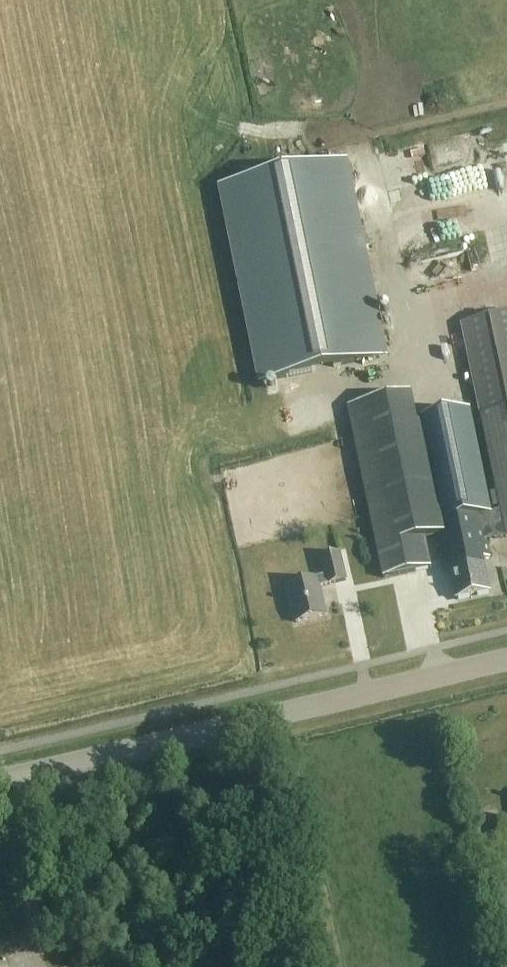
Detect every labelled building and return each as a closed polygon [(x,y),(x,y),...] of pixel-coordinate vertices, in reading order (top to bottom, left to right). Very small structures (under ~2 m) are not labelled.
[(344,161),(221,187),(262,383),(385,358),(344,161)] [(452,574),(458,601),(492,593),(483,553),(491,551),(488,541),(505,537),(506,539),(506,538),(506,315),(461,324),(480,414),(479,415),(499,511),(483,514),(461,413),(412,424),(406,395),(348,407),(354,434),(385,581),(432,570),(425,540),(437,538),(445,576),(452,574)] [(289,585),(298,622),(327,615),(321,588),(347,581),(340,553),(323,557),(328,576),(289,585)] [(253,831),(256,843),(273,840),(271,827),(253,831)]
